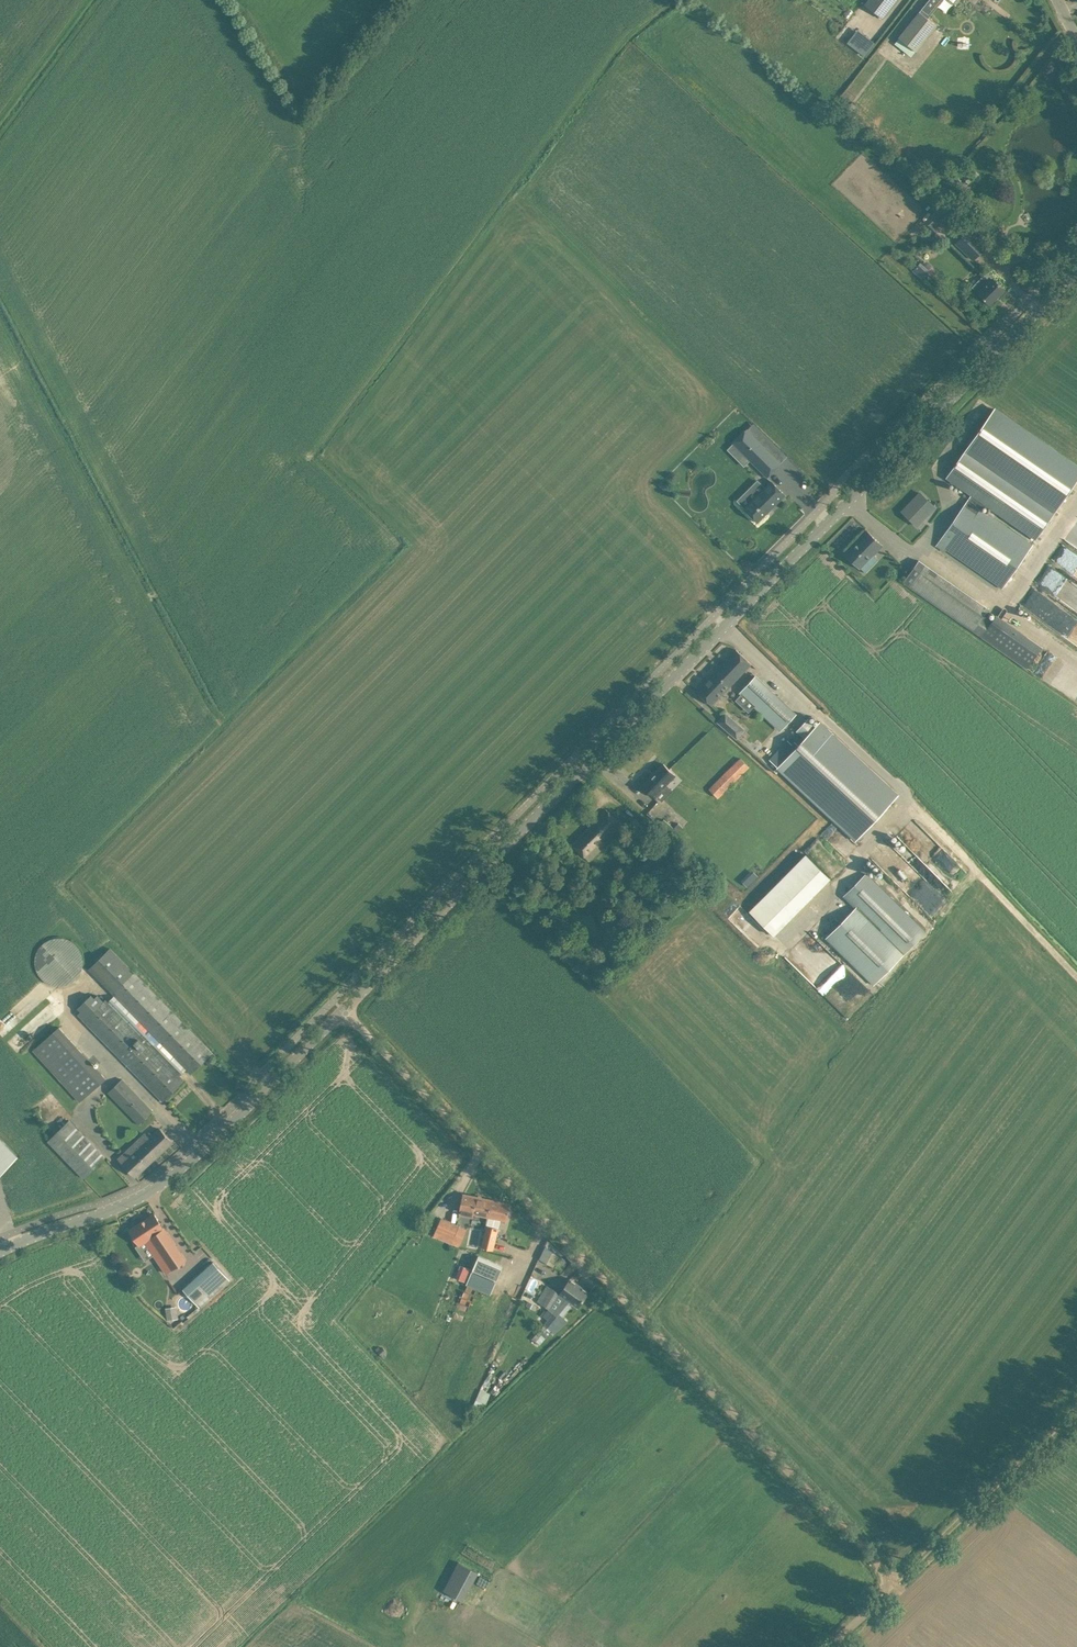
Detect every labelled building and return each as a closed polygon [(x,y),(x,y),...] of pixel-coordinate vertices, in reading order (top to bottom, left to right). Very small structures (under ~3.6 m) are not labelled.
[(865,5),(882,18),(897,0),(869,0),(865,5)] [(900,37),(916,50),(917,51),(937,25),(927,18),(929,15),(930,15),(943,0),(929,0),(922,9),(920,12),(900,37)] [(863,56),(875,43),(858,28),(846,41),(863,56)] [(851,103),(845,111),(851,115),(857,107),(851,103)] [(931,228),(945,215),(938,207),(924,221),(931,228)] [(981,221),(977,226),(981,229),(985,225),(981,221)] [(969,229),(955,243),(973,261),(987,247),(969,229)] [(920,262),(913,271),(923,279),(930,271),(920,262)] [(972,286),(979,293),(989,304),(1004,289),(993,278),(987,272),(972,286)] [(946,477),(971,495),(969,498),(982,507),(984,503),(1036,539),(1056,510),(1076,480),(1076,466),(994,408),(946,477)] [(780,463),(745,428),(731,442),(766,477),(780,463)] [(785,495),(771,480),(742,508),(757,523),(785,495)] [(662,482),(658,485),(665,492),(668,488),(662,482)] [(920,492),(902,511),(917,525),(932,509),(925,503),(928,499),(920,492)] [(980,509),(982,507),(969,498),(938,543),(1002,587),(1032,545),(980,509)] [(883,546),(868,531),(846,554),(860,568),(873,555),(874,555),(883,546)] [(904,583),(982,637),(1027,668),(1042,647),(997,615),(994,620),(985,614),(989,608),(919,560),(904,583)] [(1047,566),(1036,583),(1076,610),(1076,586),(1047,566)] [(1076,625),(1076,618),(1035,588),(1023,606),(1069,637),(1076,625)] [(751,663),(744,656),(736,649),(696,690),(711,705),(751,663)] [(782,730),(796,713),(754,677),(739,693),(782,730)] [(719,721),(737,738),(744,730),(725,713),(719,721)] [(788,740),(770,759),(778,767),(776,768),(832,820),(855,841),(869,827),(898,794),(820,721),(816,725),(808,718),(796,730),(804,738),(798,744),(795,741),(792,744),(788,740)] [(718,798),(750,767),(741,758),(710,789),(718,798)] [(664,763),(642,785),(654,797),(675,774),(664,763)] [(702,796),(709,788),(699,779),(692,787),(702,796)] [(573,843),(581,851),(589,861),(601,849),(598,846),(608,835),(609,837),(622,824),(606,809),(602,813),(603,814),(599,817),(598,817),(573,843)] [(665,819),(661,823),(675,836),(683,827),(679,823),(675,828),(665,819)] [(842,852),(853,840),(833,821),(821,833),(842,852)] [(669,854),(662,861),(667,866),(663,869),(668,875),(679,864),(669,854)] [(774,935),(831,878),(807,854),(750,912),(774,935)] [(757,862),(739,879),(746,887),(765,869),(757,862)] [(826,936),(874,984),(926,932),(866,873),(843,895),(856,907),(826,936)] [(52,938),(47,941),(44,943),(41,945),(39,948),(38,950),(36,954),(35,957),(35,961),(35,964),(36,968),(38,972),(39,975),(43,979),(46,982),(48,983),(52,985),(55,986),(59,986),(62,986),(68,984),(71,983),(74,981),(76,979),(78,976),(81,972),(82,969),(83,966),(83,963),(83,959),(82,956),(81,951),(79,948),(76,944),(73,941),(70,940),(65,938),(61,937),(56,937),(52,938)] [(89,968),(115,995),(108,1001),(106,998),(104,1001),(98,995),(95,997),(92,994),(78,1008),(81,1011),(79,1013),(163,1100),(184,1079),(180,1075),(187,1069),(191,1073),(212,1052),(204,1044),(133,971),(110,947),(89,968)] [(59,1027),(34,1050),(80,1101),(105,1078),(59,1027)] [(212,1057),(207,1061),(211,1065),(216,1061),(212,1057)] [(122,1079),(108,1092),(139,1124),(153,1110),(122,1079)] [(48,1139),(76,1168),(84,1177),(105,1156),(98,1148),(70,1118),(48,1139)] [(119,1158),(128,1168),(135,1176),(172,1141),(160,1128),(149,1138),(145,1134),(119,1158)] [(16,1155),(0,1139),(0,1171),(16,1155)] [(476,1214),(490,1217),(493,1200),(463,1193),(459,1214),(475,1217),(476,1214)] [(493,1200),(490,1217),(507,1221),(511,1203),(493,1200)] [(139,1244),(145,1240),(166,1272),(185,1259),(154,1213),(130,1229),(139,1244)] [(436,1230),(454,1238),(459,1225),(441,1218),(436,1230)] [(498,1227),(487,1224),(481,1247),(493,1250),(498,1227)] [(546,1246),(540,1257),(563,1269),(569,1258),(546,1246)] [(478,1255),(471,1272),(496,1283),(503,1265),(478,1255)] [(198,1303),(227,1277),(214,1262),(184,1288),(198,1303)] [(461,1265),(456,1278),(465,1281),(470,1269),(461,1265)] [(540,1336),(536,1341),(540,1344),(550,1332),(550,1331),(551,1330),(555,1333),(567,1321),(562,1316),(571,1306),(569,1304),(572,1301),(578,1306),(582,1301),(588,1292),(570,1278),(564,1287),(560,1293),(553,1289),(543,1305),(554,1312),(536,1333),(540,1336)] [(529,1300),(527,1305),(535,1309),(537,1305),(529,1300)] [(168,1320),(178,1318),(176,1306),(166,1308),(168,1320)] [(481,1388),(474,1404),(479,1406),(483,1402),(486,1403),(491,1392),(481,1388)] [(459,1562),(444,1590),(463,1600),(478,1572),(459,1562)]
